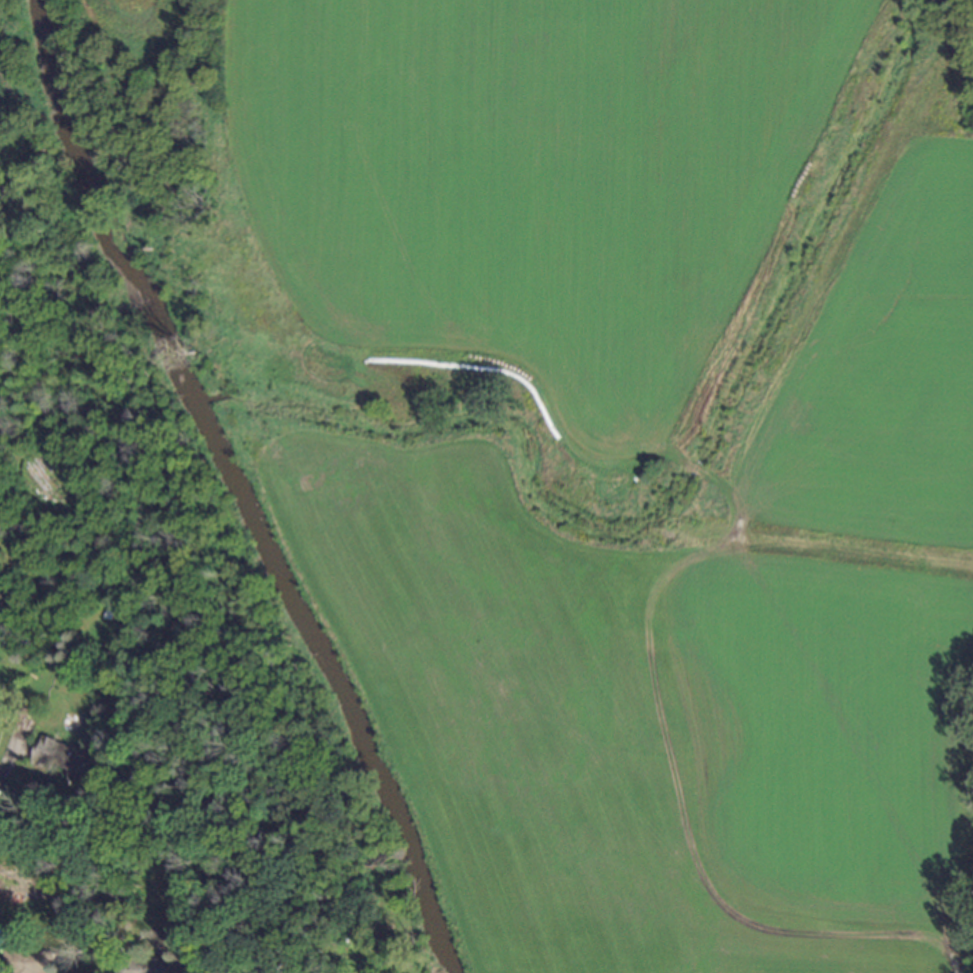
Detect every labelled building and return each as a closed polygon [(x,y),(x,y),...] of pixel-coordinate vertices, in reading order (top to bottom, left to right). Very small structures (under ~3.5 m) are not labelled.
[(30,764),(50,770),(51,765),(70,770),(68,777),(97,786),(104,761),(91,758),(93,751),(38,735),(30,764)] [(58,952),(5,951),(5,972),(57,972),(58,952)] [(177,959),(123,961),(123,967),(115,968),(115,972),(178,972),(177,959)]
